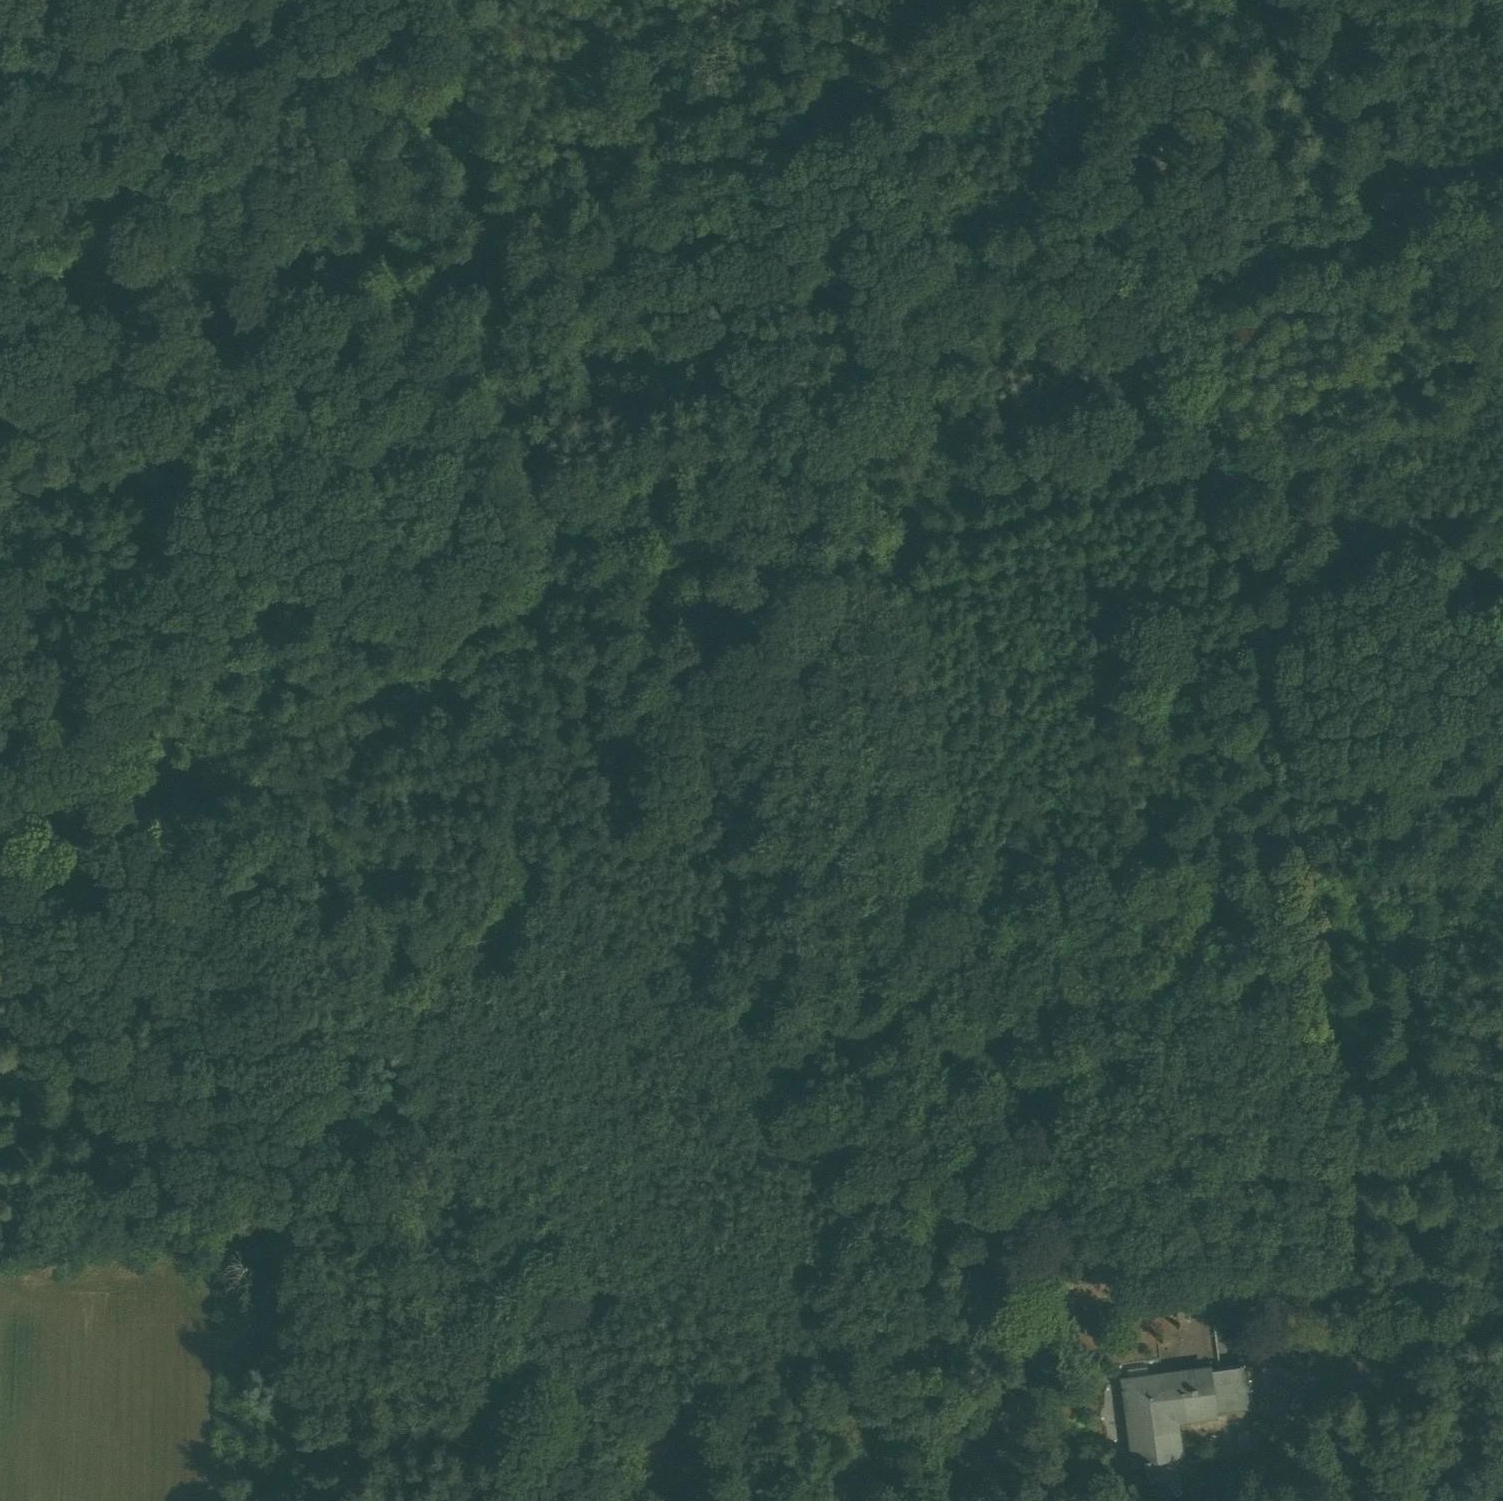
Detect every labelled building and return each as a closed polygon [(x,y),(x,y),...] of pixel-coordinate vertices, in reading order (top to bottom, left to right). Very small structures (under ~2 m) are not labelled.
[(1068,1275),(1058,1276),(1059,1286),(1069,1286),(1068,1275)] [(1243,1366),(1209,1370),(1215,1414),(1249,1409),(1243,1366)] [(1209,1370),(1125,1381),(1135,1462),(1144,1461),(1144,1464),(1147,1464),(1149,1474),(1154,1478),(1159,1480),(1168,1480),(1173,1475),(1176,1470),(1174,1457),(1178,1457),(1174,1419),(1215,1414),(1209,1370)] [(306,1491),(306,1500),(320,1500),(320,1490),(306,1491)]
